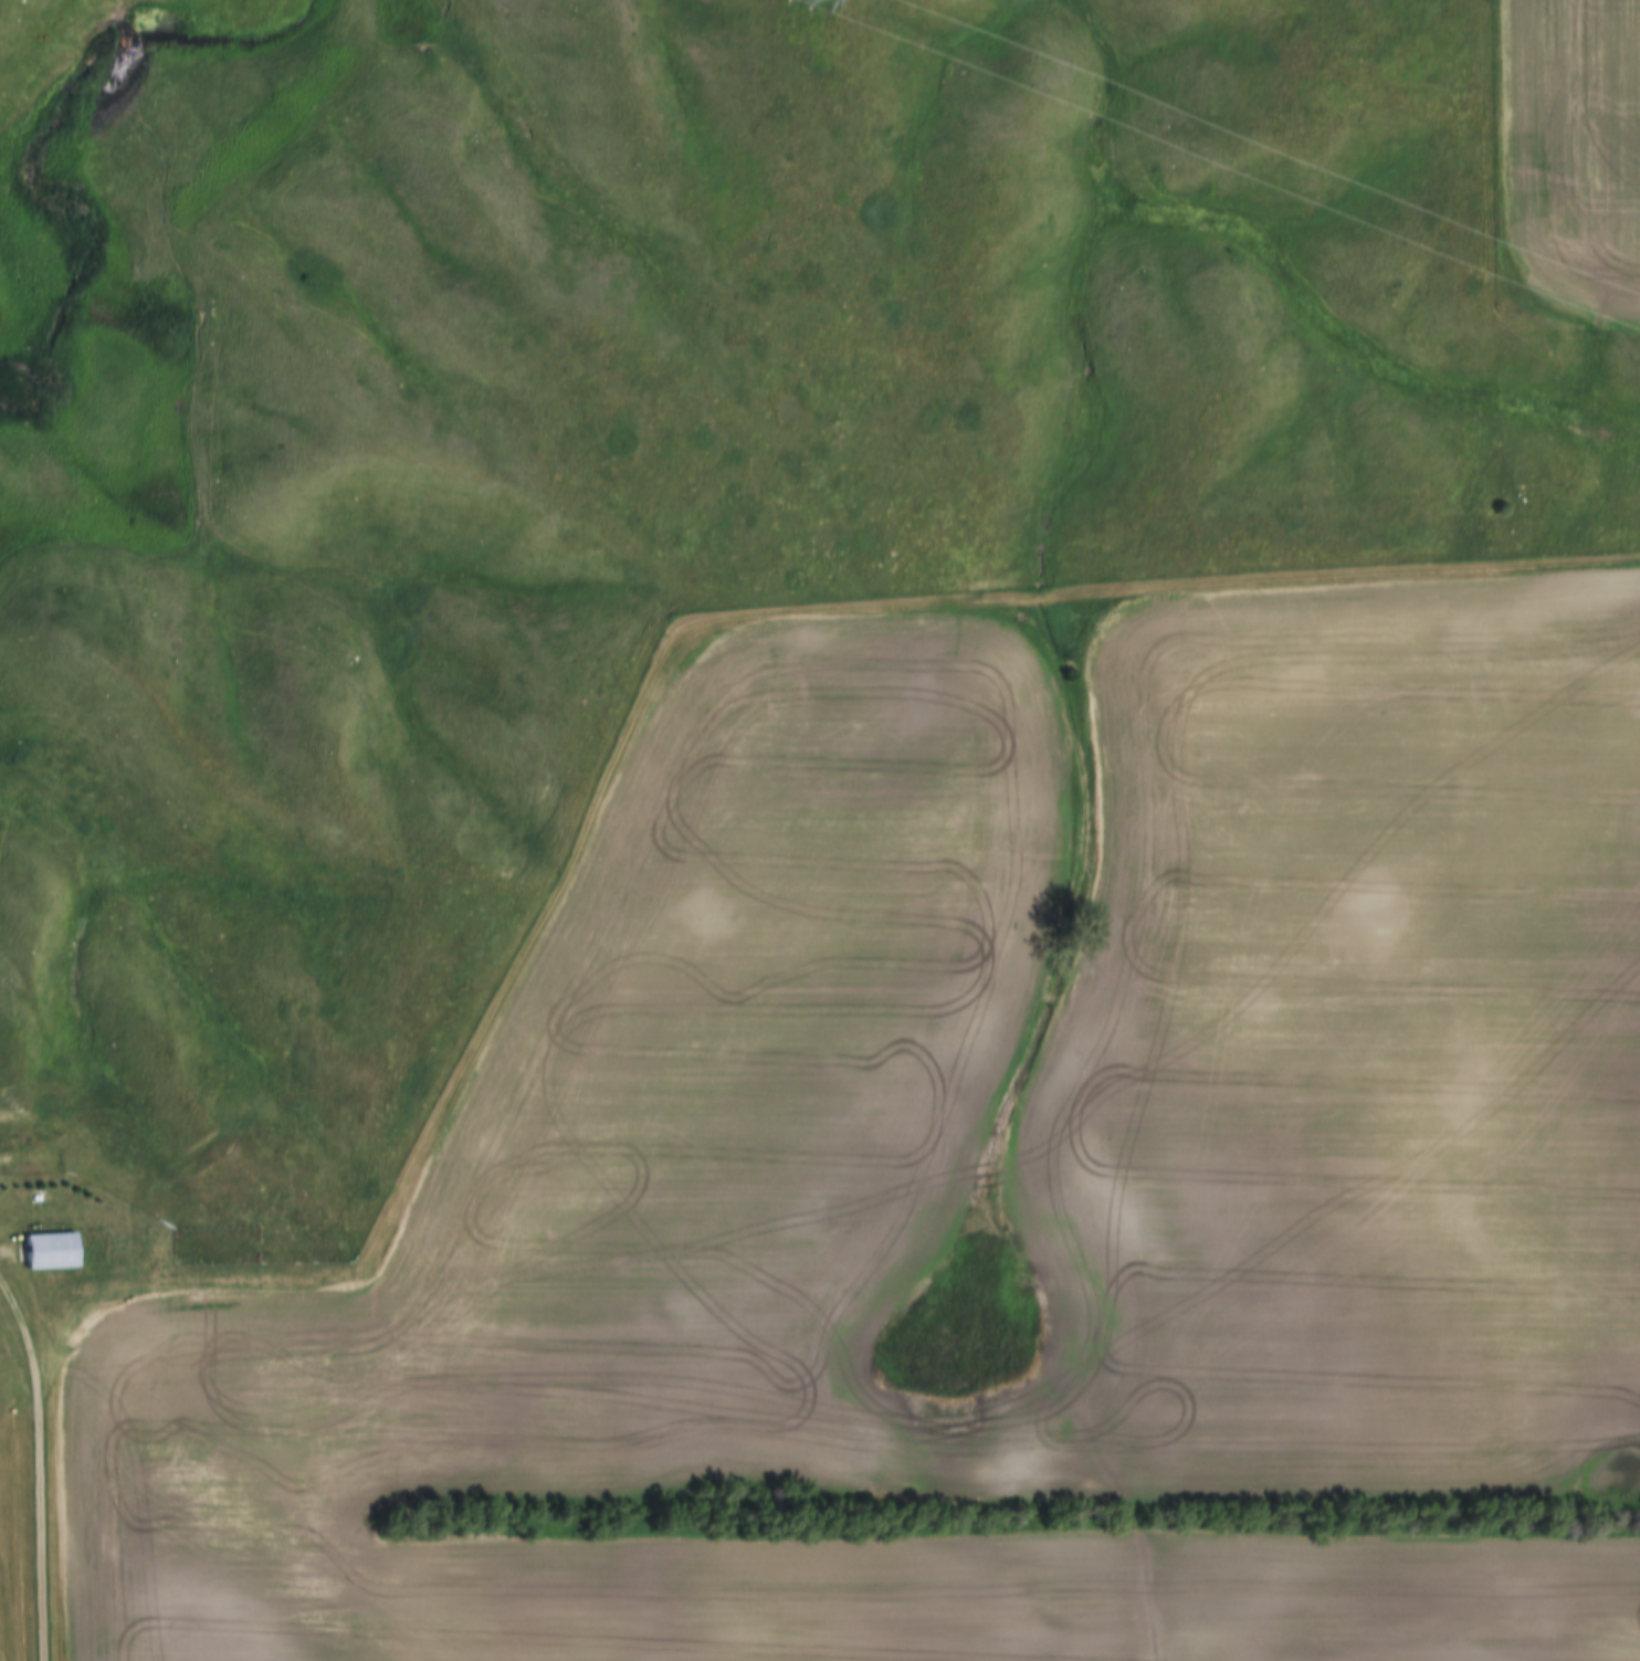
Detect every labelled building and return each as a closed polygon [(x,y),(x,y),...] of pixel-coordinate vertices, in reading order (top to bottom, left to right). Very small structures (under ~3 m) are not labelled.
[(22,1234),(73,1231),(74,1266),(23,1269),(22,1234)]
